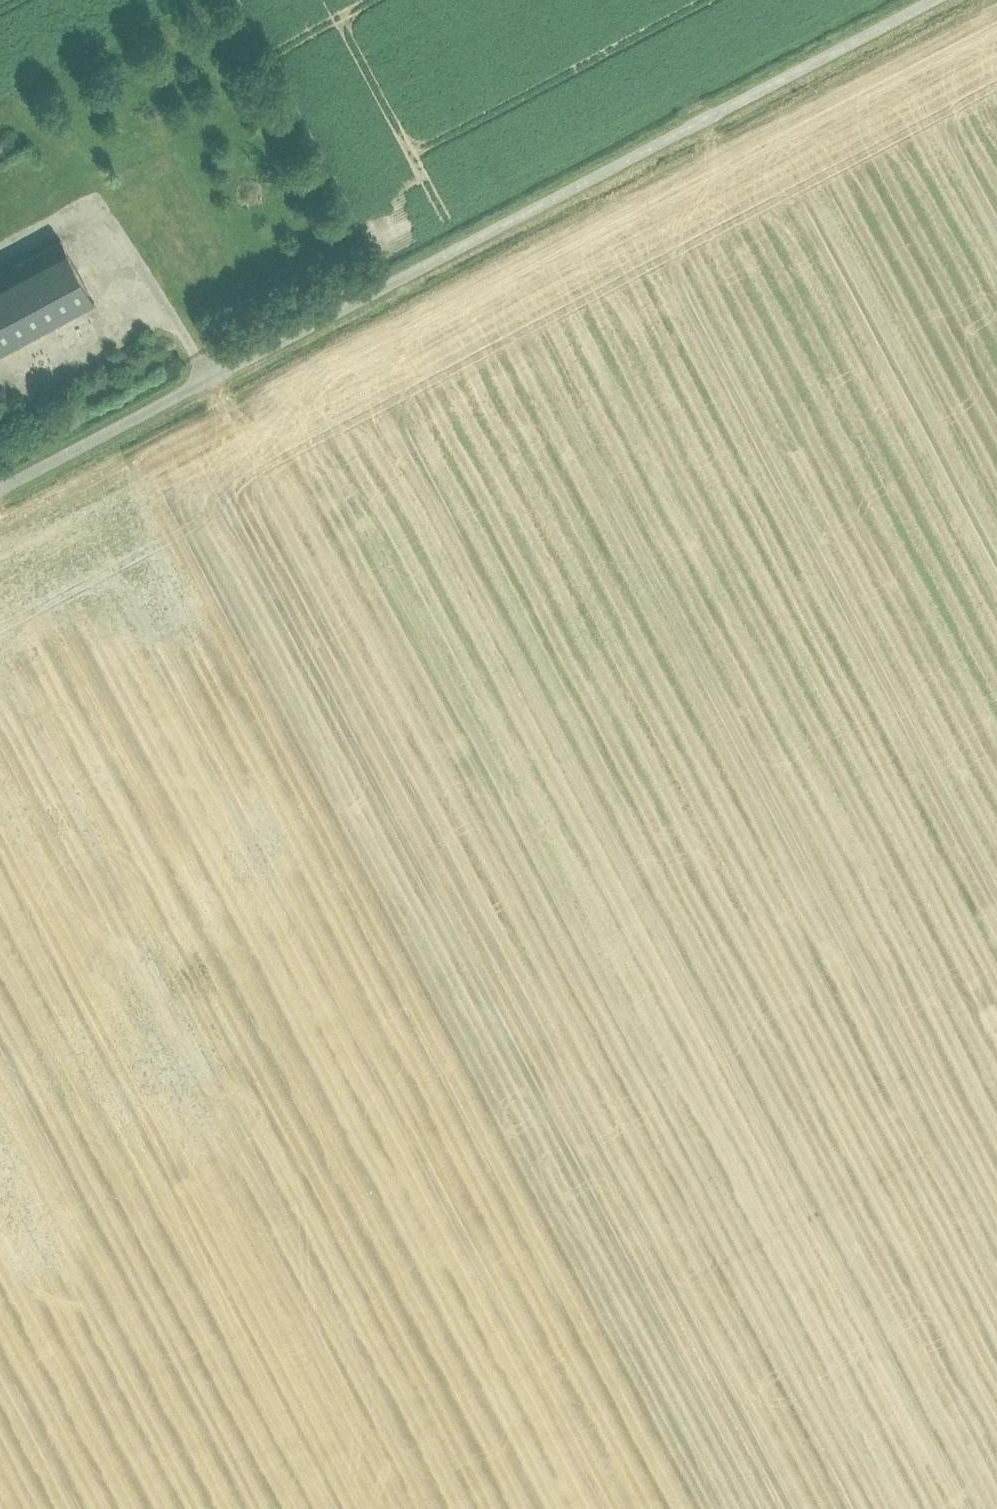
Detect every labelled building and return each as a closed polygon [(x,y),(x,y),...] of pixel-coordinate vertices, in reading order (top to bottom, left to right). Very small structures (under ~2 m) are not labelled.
[(93,301),(60,239),(0,271),(0,352),(93,301)]
